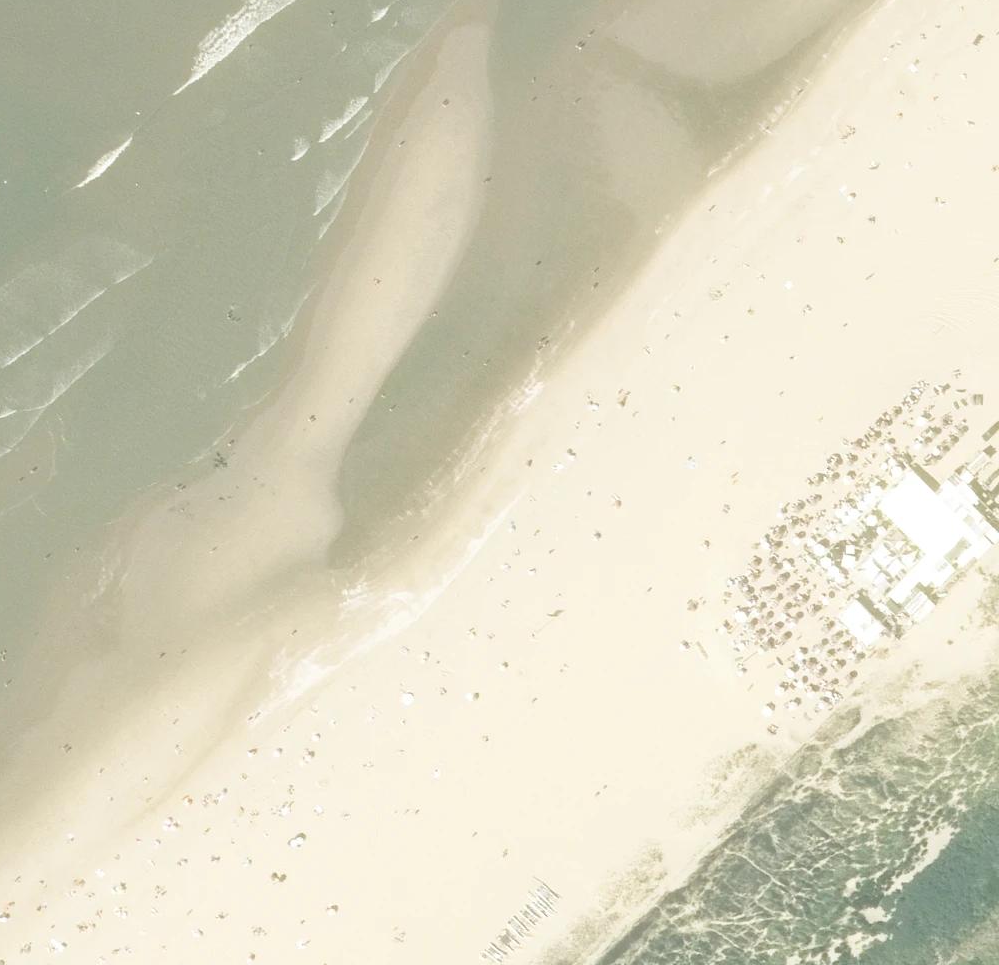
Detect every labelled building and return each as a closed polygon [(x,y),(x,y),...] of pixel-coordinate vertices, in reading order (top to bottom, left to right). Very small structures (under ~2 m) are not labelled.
[(969,522),(911,465),(876,501),(934,558),(969,522)]
